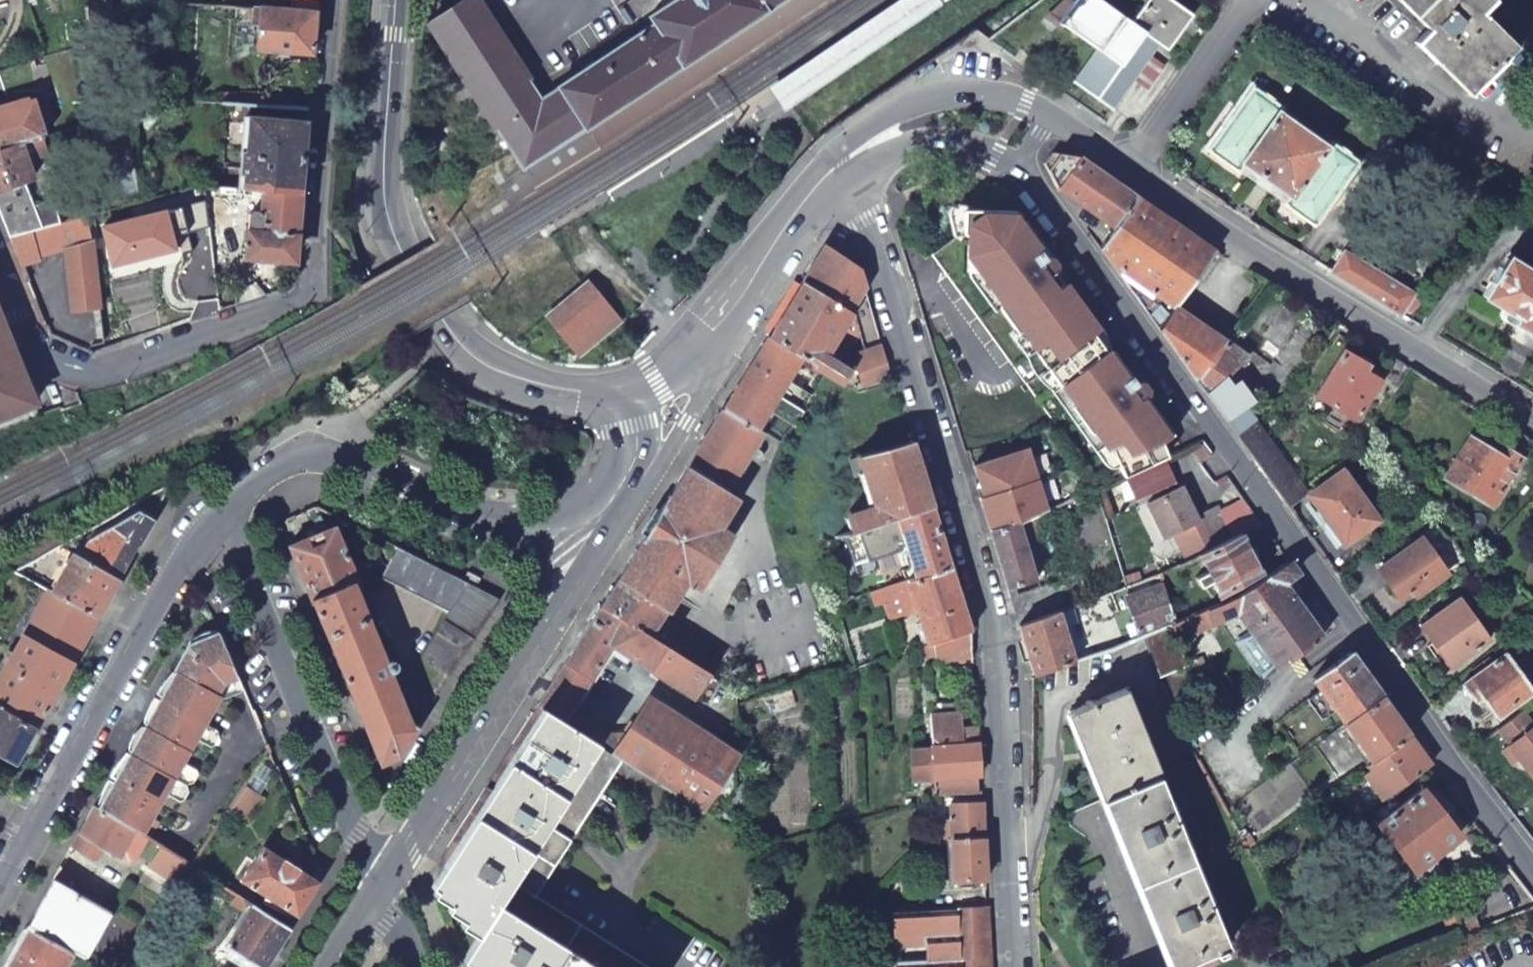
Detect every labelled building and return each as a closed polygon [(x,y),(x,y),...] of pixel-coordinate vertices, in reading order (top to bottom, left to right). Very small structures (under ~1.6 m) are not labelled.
[(292,11),(315,13),(316,0),(293,0),(292,11)] [(783,0),(675,0),(649,17),(654,24),(541,98),(536,90),(478,0),(465,0),(428,24),(433,33),(522,172),(587,130),(724,40),(765,12),(783,0)] [(587,130),(598,147),(826,0),(783,0),(765,12),(724,40),(587,130)] [(940,0),(902,0),(770,89),(787,112),(794,107),(904,34),(945,7),(940,0)] [(1076,81),(1115,109),(1137,78),(1152,57),(1161,45),(1169,51),(1193,16),(1169,0),(1148,0),(1133,22),(1102,0),(1075,0),(1073,3),(1069,0),(1064,0),(1055,11),(1064,17),(1060,22),(1099,48),(1076,81)] [(1431,27),(1417,42),(1471,95),(1517,46),(1481,11),(1491,0),(1403,0),(1431,27)] [(247,7),(247,16),(259,17),(256,49),(312,53),(315,13),(292,11),(247,7)] [(1164,66),(1152,57),(1137,78),(1149,87),(1164,66)] [(1286,106),(1256,84),(1211,149),(1242,170),(1248,161),(1295,193),(1288,203),(1319,224),(1363,160),(1331,138),(1326,145),(1281,115),(1286,106)] [(52,123),(45,99),(33,102),(32,100),(0,109),(0,149),(43,136),(40,127),(52,123)] [(244,174),(243,187),(252,188),(301,191),(307,107),(280,105),(278,118),(248,117),(245,152),(241,152),(239,173),(244,174)] [(9,236),(43,227),(34,204),(25,181),(31,179),(24,159),(47,150),(43,136),(0,149),(0,212),(9,236)] [(1105,173),(1081,156),(1054,153),(1046,165),(1059,190),(1082,206),(1115,229),(1138,195),(1105,173)] [(203,184),(205,197),(234,199),(235,186),(203,184)] [(290,236),(297,237),(301,191),(252,188),(252,195),(265,196),(263,211),(256,211),(254,211),(254,212),(252,213),(251,214),(250,214),(249,215),(249,217),(249,218),(246,258),(288,261),(290,236)] [(1218,250),(1138,195),(1115,229),(1108,239),(1102,248),(1112,263),(1114,265),(1134,236),(1197,281),(1218,250)] [(53,197),(34,204),(43,227),(60,222),(53,197)] [(205,199),(102,224),(111,258),(130,254),(131,256),(179,244),(181,253),(192,251),(188,232),(209,226),(205,199)] [(1057,423),(1101,486),(1170,455),(1163,442),(1175,433),(1155,407),(1150,411),(1142,400),(1147,396),(1149,391),(1145,385),(1138,384),(1113,350),(1109,354),(1080,316),(1085,312),(1065,285),(1062,288),(1053,275),(1056,273),(1057,266),(1053,260),(1046,258),(1010,211),(958,213),(957,240),(933,256),(1057,423)] [(9,236),(21,265),(40,261),(38,256),(63,249),(67,263),(71,313),(96,310),(92,241),(85,215),(60,222),(43,227),(9,236)] [(1178,310),(1197,281),(1134,236),(1114,265),(1163,332),(1178,310)] [(805,362),(831,378),(846,387),(847,387),(853,376),(825,358),(850,318),(852,315),(867,291),(867,289),(860,270),(828,250),(767,347),(801,368),(805,362)] [(1334,270),(1402,312),(1414,292),(1348,250),(1334,270)] [(1484,296),(1518,317),(1514,322),(1532,334),(1532,273),(1507,257),(1484,296)] [(1065,285),(1056,273),(1053,275),(1062,288),(1065,285)] [(619,323),(589,283),(586,286),(547,314),(577,354),(619,323)] [(1163,332),(1201,386),(1215,364),(1228,345),(1178,310),(1163,332)] [(1113,350),(1085,312),(1080,316),(1109,354),(1113,350)] [(39,414),(0,317),(0,429),(39,414)] [(850,318),(825,358),(853,376),(861,366),(867,354),(871,345),(866,326),(850,318)] [(801,368),(767,347),(764,350),(769,354),(759,368),(752,370),(747,378),(751,381),(782,399),(791,383),(801,368)] [(867,354),(861,366),(869,387),(895,379),(885,349),(867,354)] [(1382,375),(1344,349),(1315,392),(1352,418),(1382,375)] [(769,354),(764,350),(752,370),(759,368),(769,354)] [(1201,386),(1238,435),(1256,419),(1215,364),(1201,386)] [(747,378),(735,396),(742,396),(751,381),(747,378)] [(735,396),(726,411),(762,431),(773,413),(782,399),(751,381),(742,396),(735,396)] [(791,383),(782,399),(807,414),(818,398),(791,383)] [(1155,407),(1147,396),(1142,400),(1150,411),(1155,407)] [(807,414),(782,399),(773,413),(798,428),(807,414)] [(726,411),(691,465),(731,490),(747,466),(767,434),(762,431),(726,411)] [(1238,435),(1287,503),(1301,491),(1306,486),(1256,419),(1238,435)] [(1496,456),(1469,439),(1446,475),(1490,503),(1520,458),(1503,446),(1496,456)] [(915,444),(851,459),(856,478),(857,478),(871,475),(871,477),(879,507),(883,522),(936,509),(915,444)] [(1000,476),(1004,491),(1038,480),(1029,449),(987,462),(992,478),(1000,476)] [(987,462),(976,466),(985,497),(996,493),(1004,491),(1000,476),(992,478),(987,462)] [(1167,462),(1130,478),(1138,496),(1175,480),(1167,462)] [(691,465),(621,578),(664,605),(673,610),(692,580),(704,588),(740,534),(727,525),(745,498),(731,490),(691,465)] [(1335,469),(1301,491),(1342,542),(1373,516),(1335,469)] [(1010,510),(1015,524),(1047,509),(1048,509),(1038,480),(1004,491),(996,493),(1002,512),(1010,510)] [(1175,532),(1188,560),(1202,553),(1234,539),(1219,506),(1202,513),(1196,501),(1192,503),(1183,485),(1149,502),(1166,537),(1175,532)] [(985,497),(981,498),(992,532),(1015,524),(1010,510),(1002,512),(996,493),(985,497)] [(849,515),(852,529),(875,523),(883,522),(879,507),(849,515)] [(920,578),(954,567),(936,509),(883,522),(875,523),(878,535),(905,529),(920,578)] [(992,532),(1012,593),(1039,583),(1022,530),(1050,518),(1047,509),(1015,524),(992,532)] [(128,566),(153,521),(143,510),(94,537),(87,550),(81,546),(77,552),(121,577),(128,566)] [(315,536),(291,546),(321,620),(350,690),(381,765),(399,759),(424,721),(418,718),(413,724),(410,723),(360,596),(366,593),(338,526),(315,536)] [(1266,576),(1243,534),(1234,539),(1202,553),(1212,571),(1205,575),(1210,584),(1217,581),(1225,597),(1266,576)] [(1443,572),(1414,534),(1374,565),(1403,604),(1443,572)] [(465,582),(399,546),(381,574),(447,612),(465,582)] [(121,577),(77,552),(55,591),(99,616),(121,577)] [(1280,672),(1300,658),(1325,639),(1287,586),(1302,575),(1293,561),(1235,602),(1217,609),(1183,621),(1192,642),(1243,623),(1280,672)] [(918,598),(934,644),(942,641),(974,631),(954,567),(920,578),(889,588),(895,606),(918,598)] [(1022,626),(1037,673),(1143,636),(1174,624),(1183,621),(1178,609),(1162,572),(1129,585),(1082,603),(1076,606),(1086,634),(1073,639),(1063,610),(1022,626)] [(621,578),(603,605),(647,632),(664,605),(621,578)] [(501,600),(470,584),(422,658),(452,677),(501,600)] [(51,589),(0,678),(0,704),(37,726),(99,616),(55,591),(51,589)] [(1178,609),(1183,621),(1217,609),(1212,596),(1178,609)] [(1490,638),(1459,596),(1420,627),(1451,667),(1490,638)] [(603,605),(540,706),(549,712),(566,724),(581,702),(616,647),(698,699),(714,673),(695,662),(647,632),(603,605)] [(1160,683),(1191,671),(1174,624),(1143,636),(1160,683)] [(943,660),(975,657),(974,631),(942,641),(943,660)] [(1311,674),(1349,647),(1337,631),(1325,639),(1300,658),(1311,674)] [(183,676),(214,693),(220,684),(223,685),(236,680),(217,634),(205,639),(204,637),(190,644),(195,656),(183,676)] [(695,662),(714,673),(722,662),(702,649),(695,662)] [(1506,650),(1462,684),(1492,723),(1532,693),(1532,685),(1506,650)] [(1386,700),(1354,654),(1316,681),(1347,725),(1386,700)] [(175,672),(159,698),(206,724),(216,708),(212,705),(218,695),(214,693),(183,676),(175,672)] [(214,693),(218,695),(228,701),(243,694),(237,679),(236,680),(223,685),(220,684),(214,693)] [(1159,779),(1166,777),(1130,692),(1072,717),(1107,802),(1159,779)] [(159,698),(145,724),(188,749),(195,737),(198,738),(206,724),(159,698)] [(1386,700),(1347,725),(1344,728),(1371,765),(1412,736),(1386,700)] [(37,726),(0,704),(0,736),(23,749),(37,726)] [(619,760),(699,814),(735,761),(648,705),(613,757),(619,760)] [(613,757),(582,735),(566,724),(549,712),(526,749),(497,797),(462,853),(439,890),(455,902),(452,906),(469,918),(466,923),(481,936),(468,955),(474,959),(487,966),(649,966),(636,959),(569,916),(541,899),(536,896),(547,879),(619,760),(613,757)] [(1523,713),(1500,732),(1511,746),(1509,748),(1519,761),(1532,778),(1532,777),(1532,726),(1523,713)] [(934,717),(935,747),(936,776),(940,776),(982,774),(980,743),(961,744),(959,727),(959,715),(934,717)] [(145,724),(130,751),(176,777),(185,763),(181,760),(188,749),(145,724)] [(206,724),(198,738),(214,748),(218,748),(223,739),(221,732),(206,724)] [(980,743),(979,725),(959,727),(961,744),(980,743)] [(1432,765),(1412,736),(1371,765),(1373,769),(1363,776),(1380,801),(1432,765)] [(935,747),(914,748),(915,777),(936,776),(935,747)] [(1519,761),(1509,748),(1503,752),(1513,765),(1519,761)] [(130,751),(115,777),(158,802),(164,791),(167,792),(176,777),(130,751)] [(176,777),(191,786),(198,785),(203,777),(201,772),(185,763),(176,777)] [(940,776),(942,793),(983,791),(982,774),(940,776)] [(115,777),(99,805),(144,834),(155,817),(151,815),(158,802),(115,777)] [(176,777),(167,792),(184,803),(189,802),(194,794),(191,786),(176,777)] [(1102,804),(1113,832),(1161,948),(1169,966),(1189,966),(1230,950),(1193,861),(1159,779),(1107,802),(1102,804)] [(261,794),(245,785),(230,809),(245,819),(261,794)] [(1459,836),(1422,789),(1379,823),(1427,884),(1436,885),(1445,879),(1446,869),(1434,855),(1459,836)] [(932,801),(917,806),(916,806),(916,824),(932,824),(932,801)] [(987,880),(983,801),(953,802),(957,881),(987,880)] [(97,804),(81,832),(74,844),(95,855),(98,854),(103,845),(121,856),(122,854),(133,860),(138,859),(150,838),(144,834),(99,805),(97,804)] [(299,917),(321,883),(263,846),(242,880),(299,917)] [(61,882),(34,928),(73,951),(82,957),(110,912),(61,882)] [(237,894),(231,903),(246,913),(226,946),(258,966),(268,966),(292,928),(237,894)] [(1452,937),(1475,927),(1464,901),(1441,910),(1452,937)] [(892,911),(893,966),(992,966),(989,907),(892,911)] [(29,924),(4,966),(63,966),(73,951),(34,928),(29,924)]
